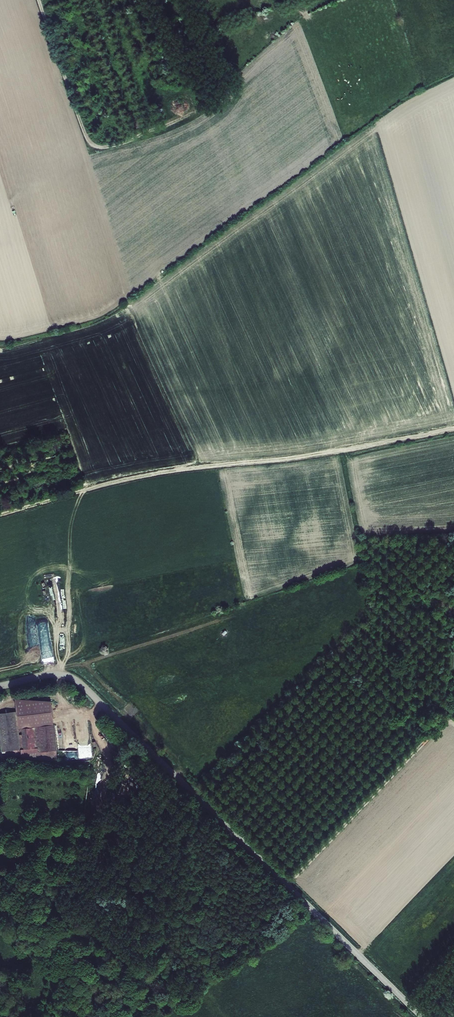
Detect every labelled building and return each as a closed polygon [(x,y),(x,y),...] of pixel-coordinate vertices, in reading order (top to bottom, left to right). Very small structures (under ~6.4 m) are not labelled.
[(0,713),(0,737),(1,750),(38,747),(38,753),(57,751),(55,726),(52,703),(17,700),(17,711),(0,713)] [(90,720),(76,720),(78,748),(91,747),(90,720)]
